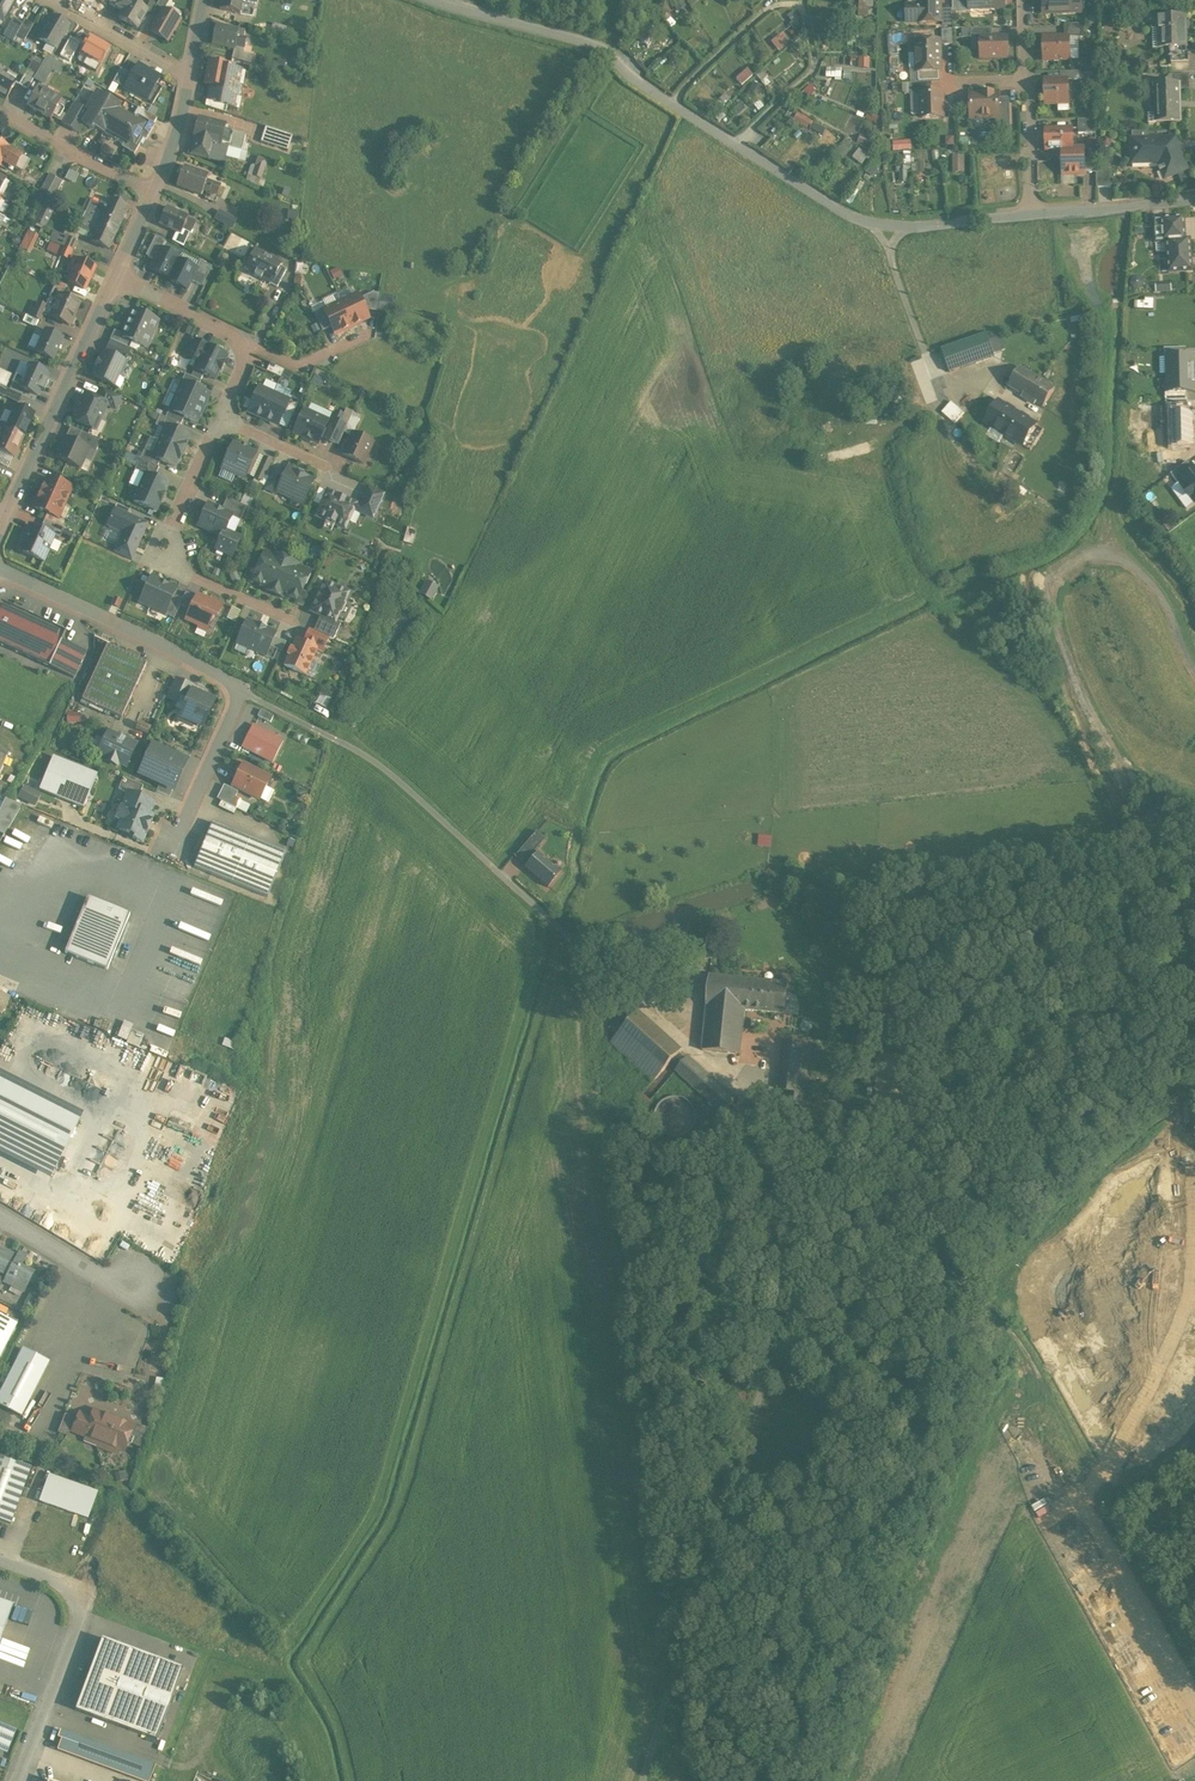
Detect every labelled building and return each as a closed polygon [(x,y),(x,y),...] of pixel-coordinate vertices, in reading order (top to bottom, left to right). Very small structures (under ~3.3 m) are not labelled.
[(0,20),(4,14),(8,16),(17,0),(0,0),(0,20)] [(108,4),(116,8),(121,0),(110,0),(108,4)] [(116,8),(123,12),(119,19),(137,30),(147,11),(132,2),(134,0),(121,0),(116,8)] [(157,6),(164,10),(170,0),(160,0),(157,6)] [(220,10),(240,14),(243,2),(243,0),(222,0),(220,10)] [(868,16),(868,6),(873,6),(873,0),(858,0),(859,16),(868,16)] [(919,5),(919,9),(919,14),(940,13),(940,12),(942,11),(942,10),(941,1),(940,0),(918,0),(918,4),(918,5),(919,5)] [(953,10),(953,13),(961,12),(961,2),(969,2),(969,0),(952,0),(953,10)] [(969,2),(970,9),(980,8),(981,10),(990,9),(991,8),(1004,8),(1004,6),(1004,0),(969,0),(969,2)] [(1043,14),(1082,13),(1082,0),(1043,0),(1043,14)] [(969,2),(961,2),(961,12),(971,12),(970,9),(969,2)] [(940,13),(919,14),(919,9),(909,9),(907,9),(907,23),(919,22),(919,23),(940,23),(940,13)] [(953,10),(944,10),(944,11),(944,20),(944,22),(953,22),(953,13),(953,10)] [(180,22),(162,12),(151,32),(167,41),(173,31),(174,31),(180,22)] [(70,26),(53,16),(40,39),(56,49),(70,26)] [(1185,16),(1159,17),(1159,30),(1163,30),(1163,48),(1186,48),(1185,16)] [(14,20),(5,37),(13,42),(16,37),(22,25),(14,20)] [(22,25),(16,37),(24,42),(33,25),(25,20),(22,25)] [(1085,38),(1085,24),(1064,25),(1065,38),(1069,37),(1069,38),(1079,38),(1085,38)] [(245,31),(217,26),(217,25),(216,25),(214,25),(212,36),(214,36),(212,45),(213,45),(234,49),(235,50),(235,48),(244,50),(246,38),(244,38),(245,31)] [(992,28),(971,29),(971,39),(980,39),(980,38),(992,38),(992,28)] [(1163,48),(1163,30),(1159,30),(1153,30),(1153,48),(1163,48)] [(942,41),(941,41),(941,45),(952,45),(952,31),(942,31),(942,41)] [(777,50),(789,43),(783,32),(770,39),(777,50)] [(1008,58),(1008,37),(992,38),(980,38),(980,39),(981,59),(1008,58)] [(1065,38),(1044,38),(1044,61),(1053,61),(1054,62),(1058,62),(1059,60),(1069,60),(1069,38),(1069,37),(1065,38)] [(109,48),(90,38),(81,54),(87,58),(99,65),(109,48)] [(1079,38),(1069,38),(1069,60),(1079,60),(1079,38)] [(941,41),(916,42),(917,54),(917,69),(917,72),(918,72),(940,71),(940,53),(941,53),(941,45),(941,41)] [(898,45),(890,45),(890,57),(898,56),(898,45)] [(244,50),(235,48),(235,50),(234,49),(232,59),(251,65),(253,56),(243,54),(244,50)] [(1189,53),(1171,54),(1171,62),(1189,62),(1189,53)] [(732,76),(746,68),(738,54),(724,62),(732,76)] [(917,69),(917,54),(909,54),(910,69),(917,69)] [(65,66),(46,56),(36,75),(35,78),(45,83),(52,70),(61,75),(65,66)] [(858,66),(868,66),(868,58),(858,57),(858,66)] [(99,65),(87,58),(84,64),(96,71),(99,65)] [(229,65),(209,62),(205,85),(211,86),(209,94),(223,97),(221,105),(227,107),(239,111),(241,98),(234,96),(236,85),(242,86),(245,72),(229,69),(229,65)] [(160,78),(138,65),(132,75),(126,85),(127,86),(125,89),(152,105),(161,89),(156,86),(160,78)] [(826,67),(826,77),(841,77),(841,67),(826,67)] [(740,84),(753,76),(748,68),(736,76),(740,84)] [(121,69),(113,82),(125,89),(127,86),(126,85),(132,75),(121,69)] [(917,72),(917,69),(910,69),(910,83),(918,83),(918,72),(917,72)] [(28,70),(19,85),(27,90),(35,78),(36,75),(28,70)] [(940,71),(918,72),(918,83),(932,83),(940,83),(940,71)] [(1082,81),(1082,72),(1072,73),(1072,81),(1082,81)] [(6,99),(16,82),(0,73),(0,96),(6,99)] [(1072,73),(1060,73),(1060,81),(1068,81),(1072,81),(1072,73)] [(1190,89),(1189,75),(1172,75),(1172,83),(1172,90),(1177,90),(1180,90),(1190,89)] [(1068,102),(1068,81),(1060,81),(1045,81),(1045,105),(1059,105),(1059,102),(1068,102)] [(918,83),(910,83),(911,95),(921,95),(932,94),(932,83),(918,83)] [(1172,83),(1156,84),(1157,122),(1155,122),(1155,123),(1181,122),(1180,108),(1178,108),(1178,104),(1179,103),(1179,102),(1180,101),(1180,100),(1180,90),(1177,90),(1172,90),(1172,83)] [(61,101),(39,89),(28,107),(50,119),(61,101)] [(120,106),(96,92),(86,111),(90,113),(84,125),(93,130),(96,129),(103,133),(116,111),(120,106)] [(209,94),(208,94),(205,107),(226,114),(227,107),(221,105),(223,97),(209,94)] [(932,94),(921,95),(922,106),(920,108),(920,116),(922,117),(922,119),(943,118),(943,94),(932,94)] [(999,94),(970,95),(971,118),(996,118),(999,118),(999,105),(999,94)] [(922,106),(921,95),(911,95),(911,114),(914,116),(920,116),(920,108),(922,106)] [(74,104),(63,123),(79,133),(84,125),(90,113),(86,111),(74,104)] [(1010,105),(999,105),(999,118),(996,118),(996,127),(1010,126),(1010,105)] [(157,119),(138,108),(134,116),(139,118),(139,117),(153,125),(157,119)] [(116,111),(103,133),(110,137),(111,138),(115,140),(116,140),(124,145),(122,148),(134,154),(143,139),(146,141),(154,126),(153,125),(139,117),(139,118),(136,123),(116,111)] [(793,119),(809,129),(813,121),(797,112),(793,119)] [(223,125),(199,119),(193,139),(194,139),(193,141),(191,148),(189,155),(224,164),(225,158),(228,148),(228,147),(220,145),(221,140),(224,141),(227,132),(228,126),(223,125)] [(1095,129),(1095,120),(1078,120),(1078,130),(1083,130),(1095,129)] [(293,136),(265,127),(260,142),(288,151),(293,136)] [(1072,150),(1072,129),(1046,130),(1046,151),(1062,151),(1072,151),(1072,150)] [(1095,149),(1095,129),(1083,130),(1083,149),(1084,149),(1088,149),(1095,149)] [(228,147),(228,148),(242,151),(246,136),(227,132),(224,141),(221,140),(220,145),(228,147)] [(1132,139),(1131,139),(1131,164),(1132,164),(1132,162),(1160,161),(1163,168),(1159,170),(1160,172),(1163,171),(1166,178),(1165,179),(1165,180),(1180,174),(1180,173),(1187,170),(1187,171),(1188,170),(1175,138),(1149,139),(1132,139)] [(892,142),(892,151),(911,150),(910,141),(892,142)] [(0,143),(0,164),(2,161),(14,168),(22,155),(0,143)] [(228,148),(225,158),(244,163),(247,153),(242,151),(228,148)] [(1072,150),(1072,151),(1062,151),(1063,175),(1084,175),(1084,174),(1084,160),(1084,149),(1083,149),(1072,150)] [(1096,159),(1095,149),(1088,149),(1088,159),(1092,159),(1096,159)] [(965,155),(953,156),(954,173),(965,173),(965,155)] [(258,158),(255,166),(256,166),(253,176),(261,179),(267,161),(258,158)] [(1092,159),(1088,159),(1084,160),(1084,174),(1093,174),(1092,159)] [(208,176),(184,167),(176,187),(201,196),(203,191),(207,181),(208,176)] [(1113,188),(1112,168),(1096,169),(1097,188),(1113,188)] [(49,173),(40,192),(46,195),(55,178),(56,177),(49,173)] [(261,179),(253,176),(250,183),(258,187),(261,179)] [(46,195),(54,199),(63,182),(55,178),(46,195)] [(221,186),(207,181),(203,191),(207,192),(217,196),(221,186)] [(217,196),(207,192),(205,199),(215,203),(217,196)] [(44,196),(34,227),(47,231),(57,200),(44,196)] [(110,199),(105,210),(104,209),(104,210),(90,203),(91,201),(85,213),(118,229),(128,208),(110,199)] [(189,218),(167,208),(159,225),(181,235),(183,229),(188,220),(189,218)] [(118,229),(85,213),(80,225),(96,232),(91,242),(108,250),(118,229)] [(232,220),(218,213),(214,221),(228,228),(232,220)] [(1184,218),(1154,220),(1156,243),(1167,243),(1167,241),(1186,240),(1184,218)] [(195,223),(188,220),(183,229),(190,233),(195,223)] [(96,232),(80,225),(76,233),(80,235),(79,236),(91,242),(96,232)] [(76,233),(66,229),(63,236),(68,238),(76,242),(79,236),(80,235),(76,233)] [(31,253),(39,236),(28,230),(19,248),(31,253)] [(155,237),(146,256),(154,260),(160,249),(161,249),(165,241),(155,237)] [(76,242),(68,238),(64,247),(72,251),(76,242)] [(1186,240),(1167,241),(1167,243),(1168,252),(1169,273),(1192,271),(1190,240),(1186,240)] [(1167,243),(1156,243),(1156,252),(1168,252),(1167,243)] [(72,251),(64,247),(60,256),(68,260),(72,251)] [(161,249),(160,249),(154,260),(150,269),(168,278),(169,279),(178,260),(179,261),(180,259),(161,249)] [(266,256),(255,251),(245,270),(255,275),(254,276),(261,280),(262,278),(271,283),(280,267),(281,264),(271,259),(270,259),(266,257),(266,256)] [(95,269),(77,261),(77,262),(73,260),(68,270),(72,272),(67,282),(85,290),(95,269)] [(179,261),(178,260),(169,279),(168,278),(167,280),(187,290),(191,281),(197,270),(196,269),(179,261)] [(212,268),(200,262),(196,269),(197,270),(191,281),(202,287),(212,268)] [(280,267),(271,283),(270,284),(277,288),(286,270),(280,267)] [(1170,283),(1156,285),(1156,293),(1171,292),(1170,283)] [(79,304),(62,296),(64,291),(55,286),(46,306),(47,306),(44,313),(44,314),(69,326),(69,324),(72,323),(74,317),(74,315),(79,304)] [(336,294),(340,303),(356,296),(352,287),(336,294)] [(372,293),(359,299),(365,312),(370,310),(377,311),(380,294),(372,293)] [(325,307),(326,310),(340,303),(336,294),(322,300),(323,302),(311,307),(313,313),(325,307)] [(356,296),(340,303),(352,328),(357,325),(357,324),(368,319),(365,312),(359,299),(357,295),(356,296)] [(46,306),(38,303),(36,309),(44,313),(47,306),(46,306)] [(326,310),(323,311),(331,327),(335,335),(347,329),(347,330),(352,328),(340,303),(326,310)] [(325,307),(313,313),(322,331),(331,327),(323,311),(326,310),(325,307)] [(36,309),(32,308),(28,316),(40,322),(44,314),(44,313),(36,309)] [(158,322),(133,311),(122,335),(121,337),(133,342),(146,348),(158,322)] [(63,338),(45,330),(36,352),(53,360),(63,338)] [(122,335),(114,331),(110,340),(111,341),(130,349),(133,342),(121,337),(122,335)] [(987,334),(941,350),(949,373),(995,357),(987,334)] [(195,339),(187,355),(193,358),(196,357),(197,357),(201,359),(207,347),(209,348),(209,347),(208,346),(208,347),(195,341),(196,340),(195,339)] [(130,349),(111,341),(105,354),(125,362),(131,350),(130,349)] [(209,348),(207,347),(201,359),(196,369),(195,368),(194,370),(215,380),(219,371),(220,371),(224,363),(223,363),(226,356),(209,348)] [(1166,357),(1186,357),(1186,348),(1164,349),(1165,358),(1166,358),(1166,357)] [(105,354),(104,353),(100,361),(99,360),(95,368),(97,369),(93,377),(115,387),(119,378),(126,363),(125,362),(105,354)] [(1186,357),(1166,357),(1166,358),(1167,375),(1194,374),(1193,367),(1194,367),(1194,366),(1193,366),(1193,357),(1186,357)] [(13,384),(17,376),(23,378),(29,366),(21,362),(11,383),(13,384)] [(284,370),(270,364),(267,372),(281,378),(284,370)] [(47,374),(29,365),(29,366),(23,378),(19,387),(19,388),(37,396),(40,390),(45,379),(47,374)] [(1041,381),(1020,368),(1008,386),(1043,408),(1055,390),(1041,381)] [(320,387),(326,373),(317,370),(311,383),(320,387)] [(5,388),(11,376),(0,371),(0,385),(5,388)] [(200,381),(185,374),(181,383),(182,383),(183,382),(197,389),(200,381)] [(1194,374),(1167,375),(1167,393),(1187,392),(1194,392),(1194,383),(1194,382),(1194,374)] [(13,384),(19,387),(23,378),(17,376),(13,384)] [(119,378),(115,387),(120,389),(124,380),(119,378)] [(49,381),(45,379),(40,390),(44,392),(49,381)] [(197,389),(183,382),(182,383),(176,397),(202,408),(209,394),(197,389)] [(5,388),(0,385),(0,395),(19,404),(23,396),(5,388)] [(273,394),(259,388),(248,412),(262,418),(273,394)] [(121,398),(102,389),(97,401),(107,405),(106,406),(115,410),(121,398)] [(1187,392),(1167,393),(1165,393),(1166,402),(1187,401),(1187,392)] [(288,401),(273,394),(262,418),(278,425),(282,417),(283,417),(286,411),(285,410),(289,401),(288,401)] [(97,401),(85,395),(73,421),(92,429),(95,422),(100,420),(106,406),(107,405),(97,401)] [(299,401),(290,396),(288,401),(289,401),(285,410),(286,411),(293,414),(299,401)] [(202,408),(176,397),(170,410),(170,411),(184,417),(196,423),(202,408)] [(1010,409),(999,402),(985,423),(1023,446),(1036,425),(1024,418),(1025,417),(1021,415),(1021,416),(1014,411),(1014,410),(1011,408),(1010,409)] [(33,415),(16,407),(6,428),(24,436),(33,415)] [(184,417),(170,411),(170,410),(169,410),(165,418),(177,423),(181,425),(184,417)] [(328,422),(304,411),(294,433),(318,443),(328,422)] [(343,416),(336,413),(324,438),(338,445),(344,432),(347,426),(340,423),(343,416)] [(347,426),(344,432),(351,436),(353,433),(361,417),(353,413),(347,426)] [(165,418),(160,415),(155,426),(165,430),(166,427),(174,430),(177,423),(165,418)] [(159,442),(182,452),(184,448),(184,447),(183,447),(184,444),(185,444),(188,436),(174,430),(166,427),(165,430),(159,442)] [(6,428),(3,435),(0,433),(0,451),(14,457),(24,436),(6,428)] [(101,441),(81,432),(76,443),(88,449),(88,450),(95,453),(101,441)] [(353,433),(351,436),(343,455),(363,464),(363,463),(361,462),(364,455),(366,456),(373,442),(353,433)] [(76,443),(65,438),(57,458),(80,468),(88,450),(88,449),(76,443)] [(182,452),(159,442),(154,453),(153,457),(160,460),(174,467),(178,460),(177,458),(178,456),(179,456),(181,456),(182,452)] [(255,454),(233,444),(223,468),(236,474),(244,478),(255,454)] [(154,453),(144,449),(140,459),(157,467),(160,460),(153,457),(154,453)] [(13,462),(4,458),(1,464),(10,468),(13,462)] [(271,462),(264,458),(255,478),(263,481),(271,462)] [(157,467),(140,459),(135,470),(146,475),(154,478),(159,468),(157,467)] [(1180,483),(1180,482),(1194,471),(1187,462),(1170,475),(1178,485),(1180,483)] [(236,474),(223,468),(219,477),(231,483),(236,474)] [(285,474),(274,469),(265,489),(277,494),(278,492),(277,492),(285,474)] [(302,477),(295,474),(295,473),(295,472),(287,469),(285,474),(277,492),(278,492),(292,498),(292,500),(303,504),(313,481),(303,476),(302,477)] [(1180,482),(1180,483),(1186,489),(1184,491),(1189,498),(1191,496),(1194,502),(1194,471),(1180,482)] [(154,478),(146,475),(134,501),(156,511),(167,485),(154,478)] [(72,488),(48,477),(41,493),(65,503),(72,488)] [(384,494),(368,487),(359,506),(357,511),(372,518),(384,494)] [(345,501),(337,498),(337,496),(327,491),(316,516),(326,521),(327,519),(335,523),(334,525),(344,529),(353,509),(357,511),(359,506),(356,504),(346,500),(345,501)] [(65,503),(41,493),(34,508),(58,519),(65,503)] [(247,507),(227,498),(221,511),(232,516),(232,517),(241,521),(247,507)] [(221,511),(208,505),(199,525),(222,536),(223,536),(225,532),(232,517),(232,516),(221,511)] [(148,523),(115,510),(108,525),(126,534),(123,540),(137,547),(148,523)] [(64,529),(44,520),(40,530),(55,536),(55,537),(59,539),(64,529)] [(25,540),(49,550),(55,537),(55,536),(40,530),(30,525),(23,539),(25,540)] [(240,539),(225,532),(223,536),(222,536),(216,549),(232,556),(240,539)] [(49,550),(25,540),(21,548),(23,552),(44,562),(49,550)] [(273,593),(290,561),(275,555),(274,557),(265,553),(264,554),(263,554),(259,564),(259,565),(252,581),(267,588),(266,590),(273,593)] [(290,561),(273,593),(281,597),(282,595),(297,601),(297,602),(302,591),(304,586),(306,585),(310,576),(310,574),(310,573),(296,567),(297,565),(290,561)] [(167,584),(151,577),(140,602),(154,608),(157,612),(162,611),(164,613),(165,613),(173,595),(176,590),(167,586),(167,584)] [(438,586),(428,581),(422,594),(432,599),(438,586)] [(348,593),(324,582),(319,592),(317,591),(313,600),(315,601),(311,612),(320,616),(335,623),(335,622),(348,593)] [(308,594),(302,591),(297,602),(297,601),(296,604),(303,607),(308,594)] [(196,597),(186,592),(182,599),(179,606),(190,611),(196,597)] [(182,599),(173,595),(165,613),(164,613),(164,614),(173,619),(179,606),(182,599)] [(205,601),(197,598),(198,596),(197,595),(196,597),(190,611),(186,620),(207,629),(214,614),(218,616),(223,605),(212,599),(210,603),(205,601)] [(60,644),(62,641),(66,632),(1,602),(0,603),(0,617),(60,644)] [(335,623),(320,616),(313,631),(329,638),(333,640),(340,624),(335,622),(335,623)] [(0,617),(0,630),(55,655),(60,644),(0,617)] [(256,625),(247,621),(237,643),(265,655),(266,656),(269,647),(274,637),(275,634),(266,630),(267,628),(257,624),(256,625)] [(0,630),(0,644),(49,667),(55,655),(0,630)] [(313,631),(310,630),(309,630),(303,643),(317,649),(317,650),(318,650),(323,652),(329,638),(313,631)] [(285,642),(274,637),(269,647),(277,650),(277,651),(281,652),(285,642)] [(303,643),(296,639),(291,649),(290,648),(287,656),(288,656),(284,666),(286,667),(288,667),(305,675),(317,650),(317,649),(303,643)] [(86,652),(62,641),(60,644),(55,655),(49,667),(73,678),(86,652)] [(107,646),(82,700),(122,718),(146,664),(138,660),(125,654),(107,646)] [(269,647),(266,656),(265,655),(264,656),(273,660),(277,650),(269,647)] [(127,650),(125,654),(138,660),(140,656),(139,655),(129,650),(127,650)] [(194,688),(175,679),(166,698),(177,704),(180,698),(187,701),(192,692),(194,688)] [(192,692),(187,701),(180,717),(202,727),(214,702),(192,692)] [(274,717),(261,710),(258,716),(270,723),(274,717)] [(283,741),(253,726),(242,747),(272,763),(283,741)] [(136,745),(108,732),(98,754),(106,757),(105,760),(117,766),(118,763),(126,767),(136,745)] [(187,762),(152,746),(139,774),(160,784),(173,790),(174,790),(187,762)] [(9,753),(0,749),(0,772),(9,753)] [(97,775),(53,757),(40,790),(84,808),(97,775)] [(271,778),(243,764),(238,774),(237,775),(237,776),(232,786),(259,800),(260,799),(266,787),(271,778)] [(143,786),(123,778),(118,789),(128,794),(129,793),(139,797),(143,786)] [(173,790),(160,784),(156,792),(170,797),(173,790)] [(238,792),(224,785),(217,799),(236,809),(240,800),(235,798),(238,792)] [(35,791),(25,786),(19,798),(28,803),(35,791)] [(266,787),(260,799),(268,803),(274,791),(266,787)] [(139,797),(129,793),(128,794),(123,807),(121,806),(117,817),(118,820),(121,821),(118,829),(131,835),(133,838),(142,842),(152,816),(148,814),(153,803),(139,797)] [(0,810),(0,833),(4,835),(21,806),(5,798),(0,810)] [(286,853),(212,823),(194,868),(267,898),(286,853)] [(772,845),(772,834),(759,834),(758,845),(772,845)] [(560,873),(537,853),(524,868),(548,888),(560,873)] [(130,915),(88,898),(65,953),(107,970),(130,915)] [(668,962),(646,960),(644,971),(667,973),(668,962)] [(788,984),(710,975),(702,1050),(741,1054),(745,1011),(785,1015),(788,984)] [(0,992),(0,1009),(3,1011),(11,997),(0,992)] [(681,1051),(638,1013),(611,1043),(654,1082),(681,1051)] [(811,1047),(812,1044),(785,1040),(778,1090),(807,1094),(813,1048),(811,1047)] [(735,1099),(688,1058),(669,1080),(716,1120),(735,1099)] [(44,1096),(0,1074),(0,1153),(51,1179),(83,1116),(44,1096)] [(1,1249),(0,1250),(0,1271),(8,1276),(5,1282),(23,1291),(32,1273),(20,1267),(23,1260),(1,1249)] [(40,1292),(34,1289),(26,1307),(32,1309),(40,1292)] [(18,1323),(0,1314),(0,1358),(18,1323)] [(0,1395),(0,1406),(21,1417),(49,1362),(23,1349),(3,1390),(0,1395)] [(130,1426),(94,1411),(91,1419),(88,1418),(82,1435),(86,1437),(119,1450),(121,1450),(130,1426)] [(88,1418),(80,1415),(73,1432),(82,1435),(88,1418)] [(135,1424),(134,1427),(130,1436),(134,1438),(144,1442),(148,1429),(135,1424)] [(130,1426),(121,1450),(124,1452),(130,1436),(134,1427),(130,1426)] [(119,1450),(86,1437),(84,1442),(117,1455),(119,1450)] [(141,1448),(144,1442),(134,1438),(132,1445),(141,1448)] [(0,1457),(0,1521),(11,1525),(31,1469),(0,1457)] [(49,1475),(40,1502),(88,1519),(97,1492),(49,1475)] [(12,1607),(0,1603),(0,1642),(12,1607)] [(102,1639),(75,1711),(156,1741),(183,1669),(102,1639)] [(5,1726),(0,1739),(0,1752),(7,1755),(16,1731),(5,1726)] [(60,1730),(58,1738),(61,1740),(57,1751),(138,1780),(150,1780),(156,1766),(60,1730)]
